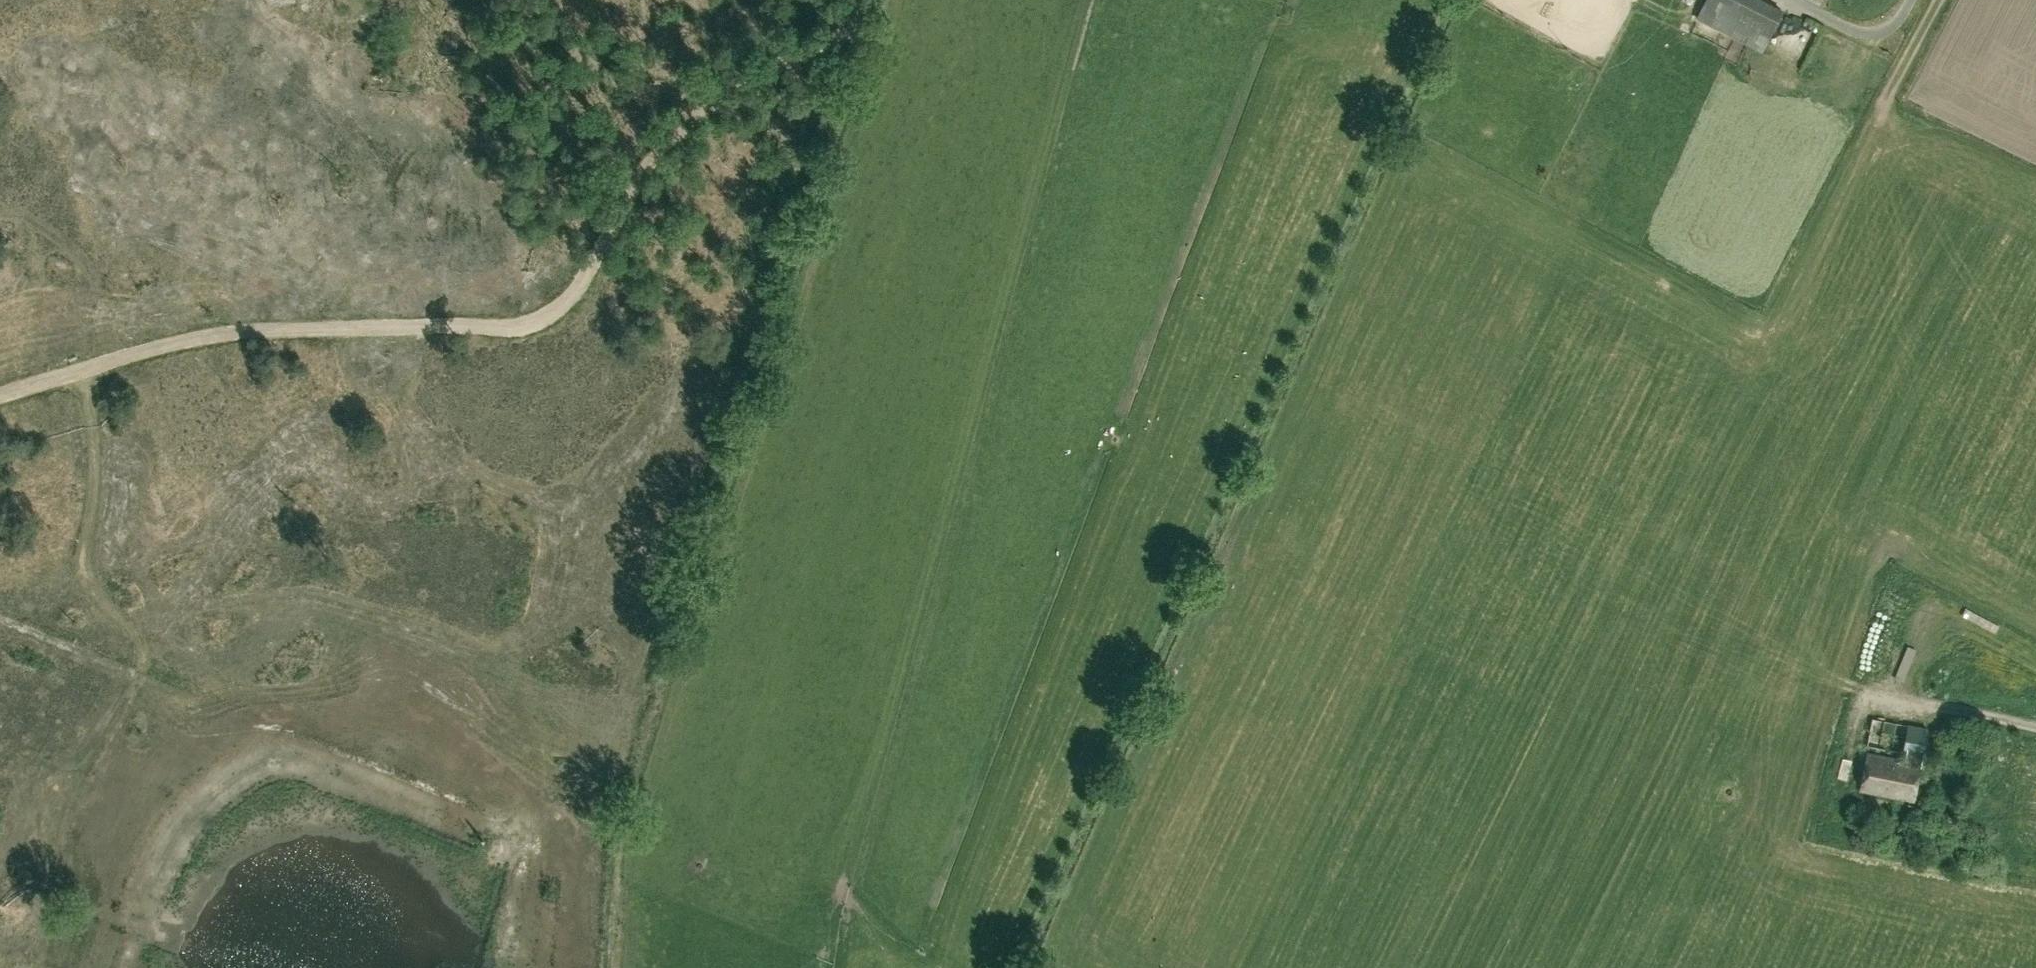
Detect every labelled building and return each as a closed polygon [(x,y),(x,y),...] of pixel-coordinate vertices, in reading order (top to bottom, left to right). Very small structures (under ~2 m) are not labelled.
[(1782,9),(1764,0),(1706,0),(1697,19),(1736,39),(1744,23),(1770,35),(1782,9)] [(1909,616),(1895,617),(1896,629),(1910,627),(1909,616)] [(1914,801),(1927,729),(1901,724),(1872,719),(1867,746),(1896,752),(1894,760),(1867,754),(1860,791),(1914,801)]
